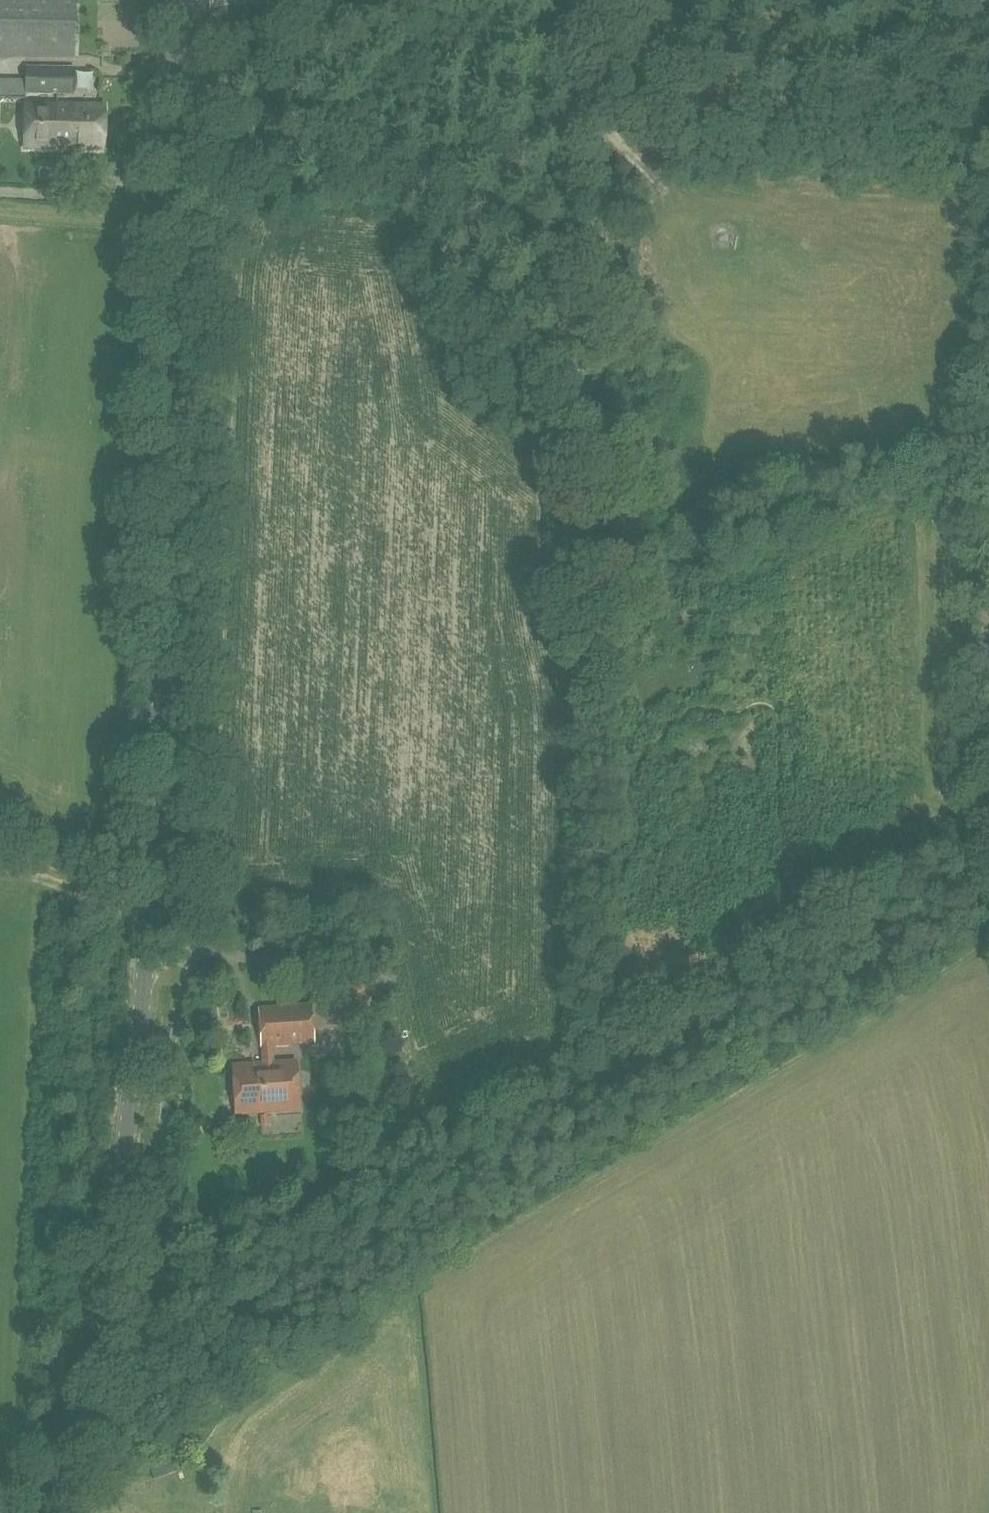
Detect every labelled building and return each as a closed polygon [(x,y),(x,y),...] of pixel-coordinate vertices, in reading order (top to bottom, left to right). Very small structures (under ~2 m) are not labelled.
[(74,55),(76,0),(0,0),(0,53),(74,55)] [(27,67),(27,80),(27,93),(76,94),(76,68),(27,67)] [(107,103),(27,103),(27,149),(107,149),(107,103)] [(274,1047),(315,1043),(311,1002),(261,1006),(265,1062),(232,1065),(235,1113),(299,1108),(296,1060),(275,1062),(274,1047)] [(184,1452),(169,1457),(174,1472),(190,1467),(184,1452)]
